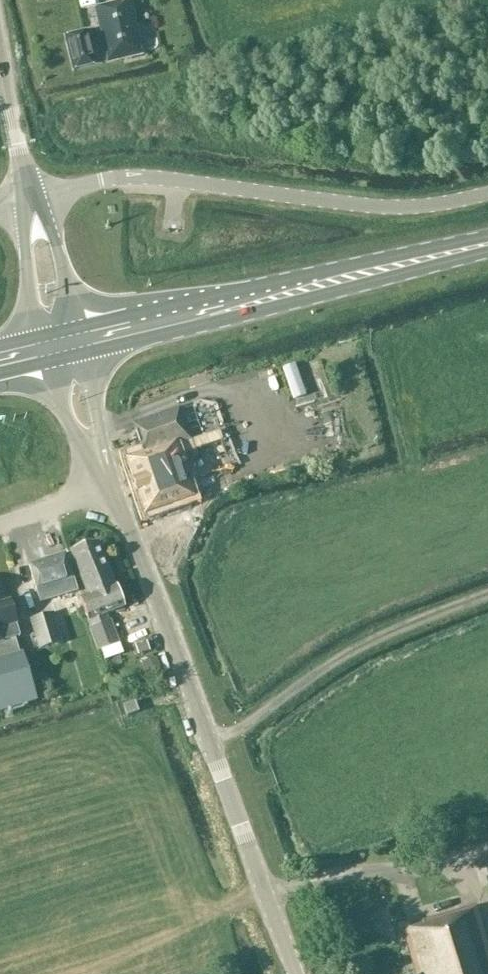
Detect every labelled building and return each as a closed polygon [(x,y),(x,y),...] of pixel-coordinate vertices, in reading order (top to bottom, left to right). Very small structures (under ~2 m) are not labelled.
[(106,64),(142,55),(129,1),(93,10),(103,45),(98,46),(94,32),(64,39),(72,72),(102,64),(106,63),(106,64)] [(143,515),(152,512),(184,503),(181,492),(190,490),(186,477),(177,479),(168,449),(191,442),(180,408),(132,424),(141,455),(136,456),(125,460),(143,515)] [(108,622),(105,614),(123,607),(98,544),(70,553),(88,597),(80,599),(91,629),(90,629),(98,652),(102,651),(106,660),(120,655),(117,645),(121,643),(112,620),(108,622)] [(36,590),(39,602),(76,591),(72,579),(64,554),(29,565),(36,590)] [(36,701),(8,604),(0,606),(0,712),(36,701)] [(64,644),(55,613),(31,620),(24,618),(29,640),(26,641),(30,653),(64,644)] [(123,639),(139,631),(133,618),(117,626),(123,639)] [(147,638),(135,643),(139,653),(151,649),(147,638)] [(155,656),(141,662),(148,681),(163,675),(155,656)] [(137,712),(134,703),(122,707),(125,716),(137,712)] [(476,906),(402,927),(415,973),(487,973),(487,949),(476,906)]
